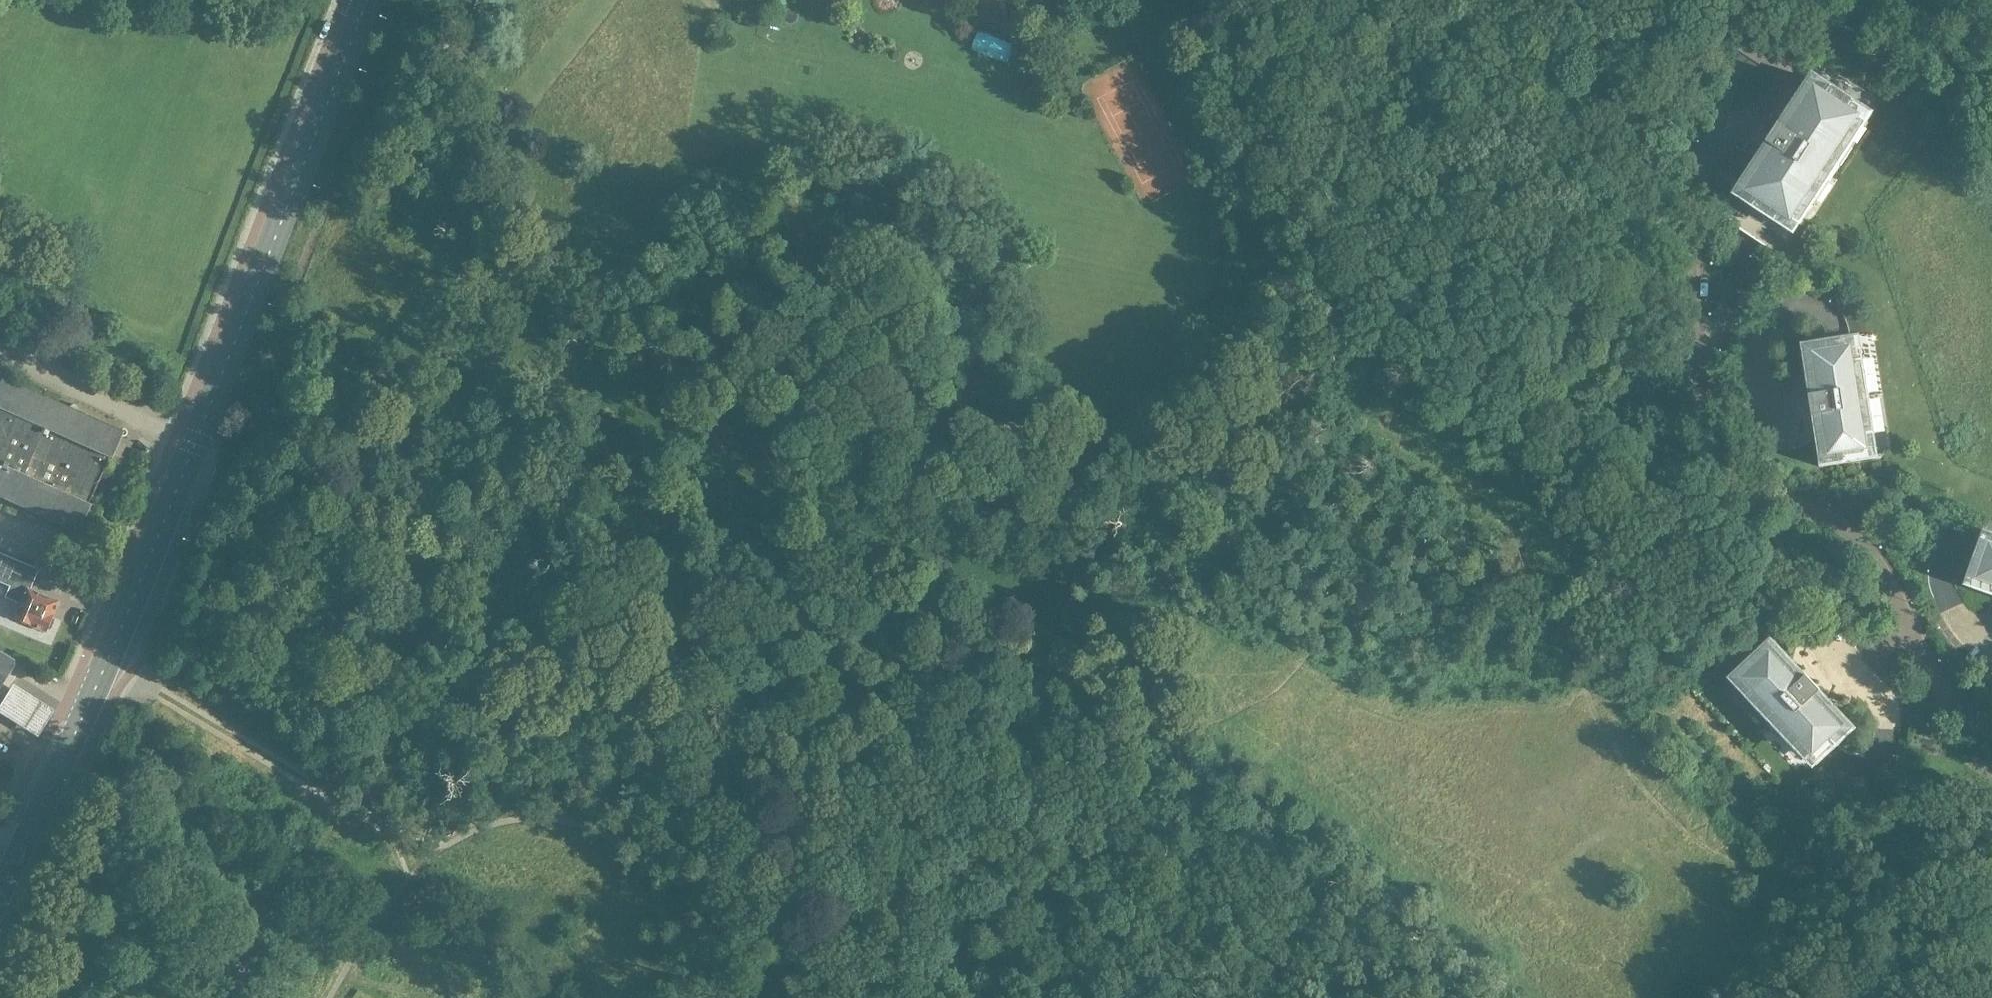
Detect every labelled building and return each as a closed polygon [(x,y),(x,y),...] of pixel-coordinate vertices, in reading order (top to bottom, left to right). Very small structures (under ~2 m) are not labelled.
[(1759,198),(1752,208),(1775,222),(1781,212),(1796,222),(1810,202),(1814,205),(1817,201),(1812,197),(1847,144),(1852,147),(1855,143),(1851,140),(1864,120),(1848,109),(1855,99),(1832,85),(1826,95),(1806,82),(1739,184),(1759,198)] [(1827,339),(1801,343),(1820,467),(1847,463),(1845,451),(1868,447),(1866,434),(1875,433),(1864,359),(1855,359),(1853,347),(1829,351),(1827,339)] [(79,533),(91,506),(89,505),(109,458),(112,460),(124,432),(79,412),(80,410),(80,408),(79,407),(77,406),(75,405),(73,405),(71,406),(70,408),(3,378),(0,385),(0,498),(79,533)] [(1963,585),(1991,595),(1991,541),(1984,564),(1972,560),(1963,585)] [(11,585),(6,596),(21,602),(14,618),(46,632),(47,629),(50,628),(54,621),(52,618),(53,615),(58,601),(28,588),(37,568),(22,561),(0,552),(0,580),(11,585)] [(1760,664),(1740,682),(1749,692),(1743,698),(1794,752),(1801,746),(1810,756),(1829,737),(1838,746),(1857,728),(1771,637),(1752,655),(1760,664)] [(0,650),(0,694),(4,689),(0,687),(4,680),(16,660),(0,650)] [(0,706),(0,713),(38,737),(55,710),(14,684),(0,706)]
